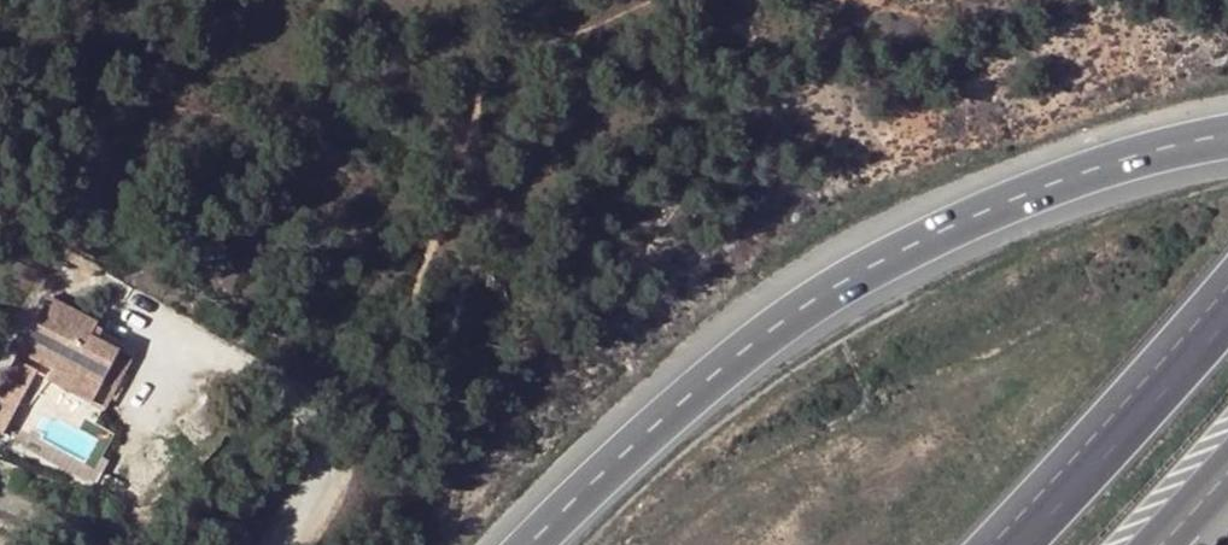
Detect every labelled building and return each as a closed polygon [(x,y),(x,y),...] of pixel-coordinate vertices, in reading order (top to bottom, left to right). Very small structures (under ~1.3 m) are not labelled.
[(98,325),(49,298),(19,353),(52,372),(46,382),(91,406),(119,353),(98,341),(91,338),(96,327),(98,325)] [(103,331),(96,327),(91,338),(98,341),(103,331)] [(52,372),(19,353),(14,363),(46,382),(52,372)] [(133,360),(119,353),(91,406),(104,412),(133,360)]
